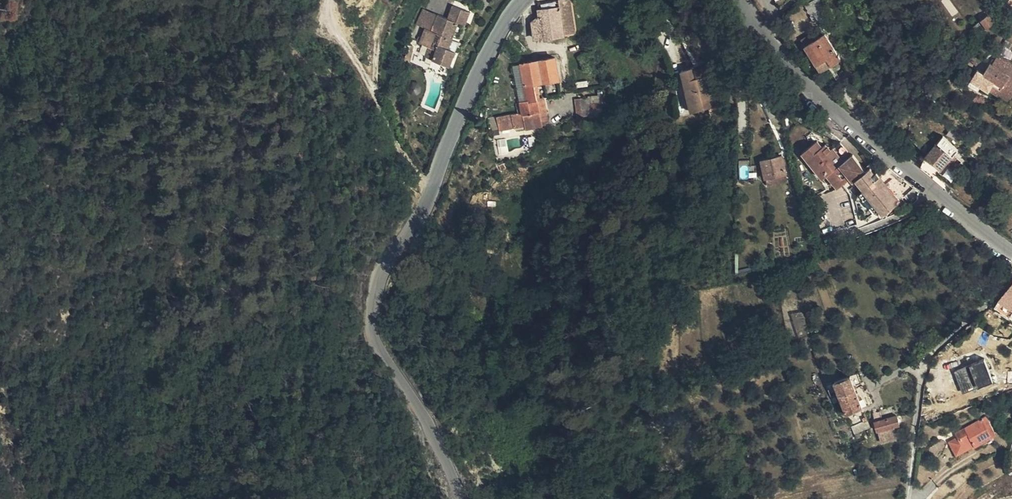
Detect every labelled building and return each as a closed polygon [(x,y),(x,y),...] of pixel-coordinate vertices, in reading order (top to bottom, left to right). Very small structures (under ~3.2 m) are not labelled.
[(565,35),(565,33),(575,32),(571,5),(569,6),(567,0),(555,0),(539,3),(541,16),(544,37),(565,35)] [(827,14),(820,0),(815,0),(806,6),(815,22),(827,14)] [(465,25),(470,12),(453,6),(449,19),(438,15),(432,31),(426,29),(420,44),(429,47),(437,50),(433,60),(451,66),(456,51),(449,49),(458,23),(465,25)] [(438,15),(424,10),(417,26),(426,29),(432,31),(438,15)] [(973,26),(973,27),(977,32),(980,36),(995,24),(985,10),(977,16),(980,20),(973,26)] [(537,38),(544,37),(541,16),(533,18),(537,38)] [(977,32),(973,27),(969,30),(973,36),(977,32)] [(805,46),(824,34),(820,28),(801,39),(805,46)] [(821,72),(841,59),(825,33),(824,34),(805,46),(821,72)] [(970,48),(960,37),(955,42),(965,53),(969,49),(970,48)] [(1006,39),(1003,45),(1010,49),(1011,45),(1011,43),(1006,39)] [(426,57),(433,60),(437,50),(429,47),(426,57)] [(965,53),(976,65),(980,61),(969,49),(965,53)] [(1008,61),(997,57),(992,65),(990,63),(983,73),(978,69),(971,79),(989,91),(990,89),(993,84),(1011,96),(1011,95),(1011,64),(1008,61)] [(540,108),(538,99),(535,83),(538,83),(560,79),(555,58),(522,64),(527,88),(529,99),(521,101),(523,112),(540,108)] [(527,88),(522,64),(515,65),(519,90),(527,88)] [(694,68),(681,71),(691,112),(717,106),(710,75),(697,78),(694,68)] [(993,84),(990,89),(1008,102),(1011,96),(993,84)] [(588,97),(576,99),(579,125),(584,124),(582,105),(589,105),(588,97)] [(549,119),(544,98),(541,98),(538,99),(540,108),(543,124),(546,123),(547,123),(548,121),(549,119)] [(600,103),(592,104),(594,122),(602,121),(600,103)] [(592,104),(589,105),(582,105),(584,124),(594,122),(592,104)] [(543,125),(543,124),(540,108),(523,112),(519,113),(497,117),(499,127),(500,130),(515,127),(514,123),(525,121),(526,125),(527,129),(543,125)] [(497,117),(488,119),(490,129),(499,127),(497,117)] [(944,136),(926,156),(920,168),(931,178),(947,162),(951,165),(957,159),(953,155),(958,149),(944,136)] [(853,176),(856,180),(883,214),(900,200),(877,172),(875,173),(871,167),(866,171),(853,154),(844,162),(833,148),(825,144),(822,147),(817,141),(802,153),(822,179),(826,175),(837,189),(850,179),(853,176)] [(975,157),(977,154),(971,148),(968,152),(975,157)] [(766,178),(786,174),(782,156),(762,161),(766,178)] [(788,183),(786,174),(766,178),(767,187),(788,183)] [(465,283),(466,285),(470,287),(474,285),(475,283),(476,281),(475,277),(473,275),(470,274),(468,275),(466,276),(465,278),(464,281),(465,283)] [(483,279),(473,287),(481,290),(484,287),(482,286),(486,281),(483,279)] [(999,299),(995,306),(1009,316),(1011,312),(1011,283),(999,299)] [(804,354),(812,350),(806,336),(797,340),(804,354)] [(975,364),(963,361),(962,368),(974,370),(975,364)] [(861,383),(857,373),(835,381),(839,394),(846,413),(869,404),(867,396),(869,396),(866,390),(864,390),(862,386),(855,388),(854,385),(861,383)] [(839,394),(835,381),(826,384),(831,396),(839,394)] [(877,432),(893,427),(899,425),(897,415),(875,422),(877,432)] [(954,458),(972,447),(989,438),(993,436),(983,418),(963,429),(963,430),(953,435),(955,439),(947,444),(954,458)] [(855,434),(861,431),(870,427),(868,421),(864,423),(864,421),(851,427),(855,434)] [(880,441),(896,437),(893,427),(877,432),(880,441)] [(855,434),(858,443),(865,440),(861,431),(855,434)] [(989,438),(972,447),(975,452),(991,442),(989,438)]
